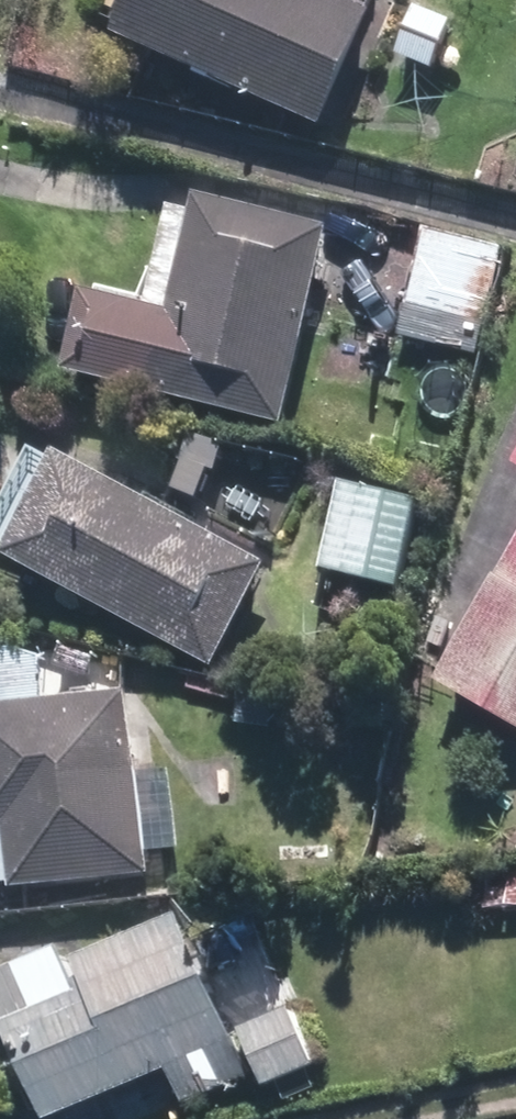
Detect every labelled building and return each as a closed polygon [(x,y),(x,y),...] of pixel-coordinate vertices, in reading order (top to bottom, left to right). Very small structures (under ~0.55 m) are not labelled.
[(317,131),(363,18),(320,0),(120,0),(103,41),(317,131)] [(387,58),(429,76),(449,29),(408,11),(387,58)] [(56,375),(278,429),(324,234),(188,200),(184,221),(160,216),(138,312),(74,296),(56,375)] [(417,234),(399,311),(483,331),(503,255),(417,234)] [(182,470),(211,480),(220,450),(192,439),(182,470)] [(0,551),(0,566),(207,672),(260,571),(48,460),(0,551)] [(334,491),(315,575),(390,592),(410,508),(334,491)] [(429,690),(515,738),(515,539),(489,587),(487,586),(429,690)] [(0,712),(0,860),(4,896),(142,879),(122,698),(0,712)] [(480,914),(515,913),(515,864),(478,865),(480,914)] [(37,1118),(65,1118),(228,1046),(173,923),(61,973),(53,955),(0,978),(0,1037),(37,1118)] [(234,1038),(260,1094),(309,1070),(282,1014),(234,1038)]
